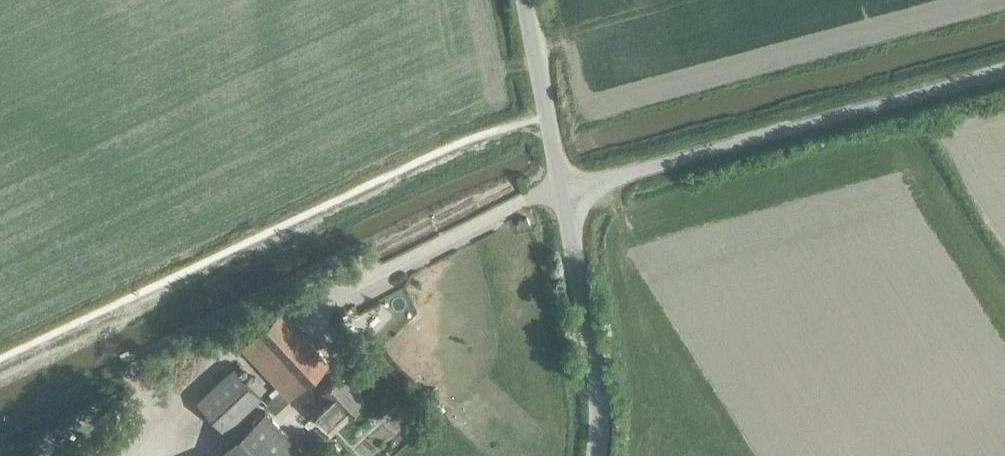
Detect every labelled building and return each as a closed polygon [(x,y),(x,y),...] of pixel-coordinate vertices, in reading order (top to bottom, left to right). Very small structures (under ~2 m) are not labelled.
[(524,226),(532,222),(529,215),(521,219),(524,226)] [(276,412),(330,362),(281,310),(242,346),(281,388),(266,403),(273,410),(276,412)] [(237,369),(200,403),(225,431),(262,397),(237,369)] [(348,417),(365,401),(341,374),(323,390),(332,399),(317,413),(333,430),(348,417)] [(265,410),(217,454),(219,455),(307,455),(265,410)]
